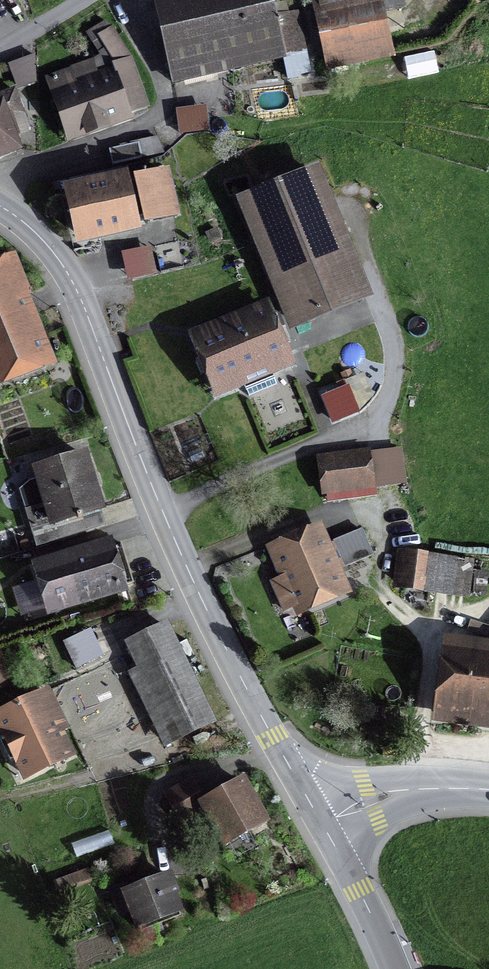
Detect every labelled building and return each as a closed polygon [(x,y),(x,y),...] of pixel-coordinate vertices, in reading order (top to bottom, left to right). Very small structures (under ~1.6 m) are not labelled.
[(172,62),(274,44),(266,0),(161,0),(172,62)] [(318,28),(377,15),(394,11),(392,0),(312,0),(318,28)] [(377,15),(318,28),(328,70),(386,57),(377,15)] [(104,65),(48,88),(65,141),(142,112),(127,64),(108,37),(92,48),(104,65)] [(34,61),(6,73),(18,96),(34,88),(34,61)] [(11,148),(0,127),(0,154),(11,148)] [(149,144),(106,154),(110,168),(152,158),(149,144)] [(65,193),(77,239),(175,216),(164,170),(65,193)] [(313,185),(244,212),(291,330),(360,302),(313,185)] [(146,251),(120,259),(129,286),(155,278),(146,251)] [(40,361),(6,263),(0,265),(0,375),(40,361)] [(195,338),(217,390),(285,362),(264,310),(195,338)] [(397,456),(317,465),(320,496),(401,487),(397,456)] [(81,467),(35,481),(51,531),(97,517),(81,467)] [(271,551),(301,612),(346,589),(315,529),(271,551)] [(115,544),(37,570),(50,610),(129,583),(115,544)] [(464,568),(401,558),(396,590),(459,600),(464,568)] [(214,728),(163,626),(121,646),(134,672),(124,677),(162,754),(214,728)] [(74,676),(51,687),(55,695),(124,663),(112,639),(96,646),(90,633),(60,647),(74,676)] [(438,717),(488,723),(488,661),(445,656),(438,717)] [(0,719),(0,733),(20,777),(65,756),(40,701),(0,719)] [(191,791),(164,804),(178,832),(205,819),(221,852),(260,832),(241,794),(202,814),(191,791)] [(122,894),(109,899),(117,920),(129,915),(136,933),(177,917),(165,887),(126,903),(122,894)]
